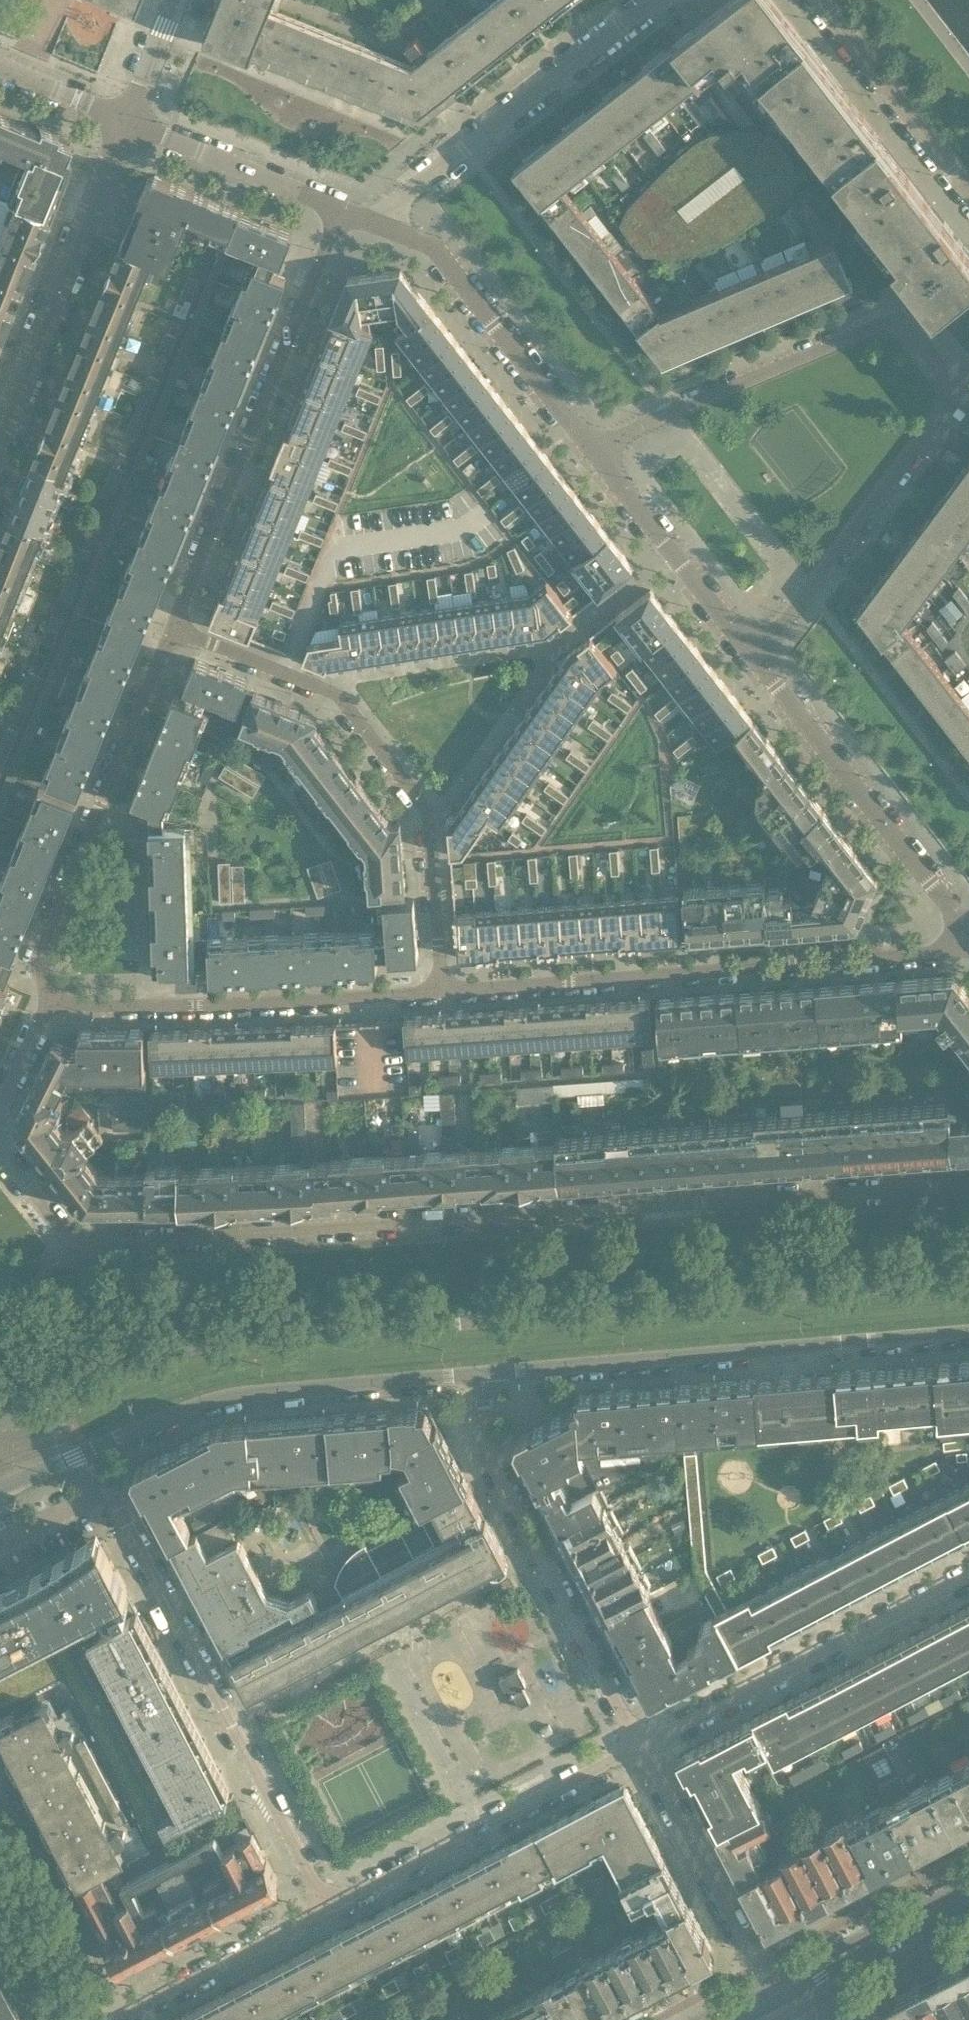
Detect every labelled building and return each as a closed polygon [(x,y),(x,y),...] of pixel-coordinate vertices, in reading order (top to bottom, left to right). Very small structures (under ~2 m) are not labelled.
[(204,36),(250,55),(253,49),(270,6),(272,0),(219,0),(204,36)] [(572,0),(494,0),(426,53),(421,48),(424,46),(416,35),(405,43),(413,54),(416,52),(420,57),(412,64),(270,6),(253,49),(422,117),(448,96),(456,90),(572,0)] [(774,0),(728,0),(693,27),(690,24),(676,34),(679,38),(675,41),(695,67),(715,52),(727,67),(744,54),(781,102),(785,99),(839,167),(835,171),(909,265),(903,269),(935,311),(968,284),(968,252),(881,138),(774,0)] [(708,84),(695,67),(675,41),(654,58),(681,93),(680,94),(686,101),(708,84)] [(681,93),(654,58),(634,74),(661,108),(680,94),(681,93)] [(661,108),(634,74),(614,89),(641,124),(661,108)] [(641,124),(614,89),(594,105),(621,139),(641,124)] [(699,124),(706,118),(691,99),(684,104),(699,124)] [(621,139),(594,105),(574,120),(601,155),(621,139)] [(0,114),(0,148),(16,155),(28,126),(0,114)] [(601,155),(574,120),(554,136),(581,170),(601,155)] [(34,128),(28,126),(16,155),(24,158),(14,184),(18,186),(12,200),(5,198),(4,202),(44,218),(73,146),(69,144),(69,143),(68,143),(70,138),(35,124),(34,128)] [(643,186),(624,208),(632,218),(622,226),(632,241),(639,249),(649,241),(656,250),(657,254),(666,254),(689,251),(690,250),(691,251),(693,250),(726,239),(741,229),(791,191),(798,177),(791,156),(775,133),(762,128),(758,127),(741,126),(740,127),(740,126),(726,127),(712,130),(710,131),(710,130),(694,138),(680,150),(666,162),(643,186)] [(658,153),(665,148),(650,128),(643,134),(658,153)] [(581,170),(554,136),(534,151),(561,186),(562,185),(581,170)] [(561,186),(534,151),(514,167),(541,202),(561,186)] [(622,189),(629,184),(614,164),(607,170),(622,189)] [(168,267),(181,234),(188,217),(213,226),(210,234),(228,241),(229,240),(239,213),(241,210),(155,174),(147,177),(119,246),(152,260),(168,267)] [(582,210),(562,185),(561,186),(541,202),(561,227),(582,211),(582,210)] [(44,218),(4,202),(2,206),(10,210),(0,234),(0,321),(2,322),(44,218)] [(602,236),(588,218),(596,212),(590,204),(582,210),(582,211),(561,227),(580,253),(602,236)] [(624,208),(624,207),(619,213),(617,217),(617,221),(620,228),(622,226),(632,218),(624,208)] [(780,214),(796,234),(803,228),(787,209),(780,214)] [(292,234),(239,213),(229,240),(261,253),(255,266),(272,272),(277,259),(281,261),(292,234)] [(852,280),(831,230),(805,241),(809,250),(810,249),(827,290),(852,280)] [(600,278),(630,255),(616,237),(608,243),(602,236),(580,253),(600,278)] [(741,244),(757,263),(764,258),(748,238),(741,244)] [(657,254),(656,250),(649,241),(639,249),(637,250),(643,256),(647,257),(657,256),(657,254)] [(130,314),(152,260),(119,246),(98,301),(130,314)] [(810,249),(809,250),(787,259),(804,300),(827,290),(810,249)] [(227,254),(219,251),(212,270),(219,273),(227,254)] [(642,287),(627,268),(635,262),(630,255),(600,278),(620,304),(642,287)] [(695,263),(710,283),(717,277),(702,258),(695,263)] [(804,300),(787,259),(764,269),(781,309),(804,300)] [(277,299),(286,278),(272,272),(255,266),(252,265),(246,279),(242,278),(233,300),(237,302),(232,316),(265,329),(273,309),(277,299)] [(432,309),(400,269),(392,270),(398,313),(403,320),(408,326),(409,327),(432,309)] [(781,309),(764,269),(741,279),(758,319),(781,309)] [(398,313),(392,270),(374,273),(380,316),(398,313)] [(380,316),(374,273),(357,275),(363,318),(380,316)] [(180,297),(191,301),(200,279),(189,274),(180,297)] [(363,318),(357,275),(348,276),(331,318),(358,329),(359,327),(361,323),(363,318)] [(198,325),(213,288),(229,294),(232,287),(209,277),(191,322),(198,325)] [(758,319),(741,279),(717,288),(735,329),(758,319)] [(661,312),(642,287),(620,304),(640,329),(661,312)] [(735,329),(717,288),(694,298),(711,339),(735,329)] [(711,339),(694,298),(671,308),(688,349),(711,339)] [(130,314),(98,301),(76,355),(108,368),(130,314)] [(688,349),(671,308),(661,312),(640,329),(663,359),(688,349)] [(409,351),(444,324),(432,309),(409,327),(408,326),(399,333),(397,335),(409,351)] [(256,351),(265,329),(232,316),(226,330),(222,328),(213,352),(217,353),(211,368),(244,382),(252,360),(256,351)] [(372,332),(370,331),(359,327),(358,329),(331,318),(324,335),(365,351),(372,332)] [(399,333),(408,326),(403,320),(394,327),(399,333)] [(369,322),(361,323),(359,327),(370,331),(369,322)] [(421,366),(455,339),(444,324),(409,351),(421,366)] [(160,346),(171,351),(177,336),(166,331),(160,346)] [(193,338),(185,335),(170,373),(178,376),(193,338)] [(358,368),(365,351),(324,335),(318,352),(358,368)] [(433,381),(467,354),(455,339),(421,366),(433,381)] [(384,357),(383,345),(375,345),(376,356),(376,357),(384,357)] [(400,358),(399,350),(391,350),(392,362),(400,362),(400,358)] [(351,386),(358,368),(318,352),(310,370),(351,386)] [(445,396),(479,369),(467,354),(433,381),(445,396)] [(87,421),(108,368),(76,355),(55,407),(87,421)] [(385,369),(384,357),(376,357),(377,369),(385,369)] [(401,374),(400,362),(392,362),(393,374),(401,374)] [(236,402),(244,382),(211,368),(205,382),(201,380),(192,404),(196,405),(190,421),(223,434),(232,411),(236,402)] [(457,411),(491,385),(479,369),(445,396),(457,411)] [(343,404),(351,386),(310,370),(303,388),(343,404)] [(142,389),(154,394),(160,379),(148,374),(142,389)] [(421,396),(430,389),(427,385),(425,382),(416,390),(421,396)] [(367,397),(370,390),(359,385),(357,389),(356,393),(367,397)] [(469,426),(503,400),(491,385),(457,411),(469,426)] [(172,390),(164,386),(149,424),(157,427),(172,390)] [(336,422),(343,404),(303,388),(296,406),(336,422)] [(380,398),(381,394),(370,390),(367,397),(378,402),(380,398)] [(411,404),(421,396),(416,390),(406,397),(408,400),(411,404)] [(125,432),(136,437),(151,400),(140,395),(125,432)] [(480,441),(514,415),(503,400),(469,426),(480,441)] [(329,440),(336,422),(296,406),(289,423),(329,440)] [(87,421),(55,407),(33,461),(65,474),(87,421)] [(444,426),(454,419),(451,416),(448,412),(439,420),(444,426)] [(492,457),(526,430),(514,415),(480,441),(492,457)] [(190,421),(186,419),(181,432),(185,434),(175,458),(171,456),(165,470),(169,472),(202,485),(215,453),(223,434),(190,421)] [(435,434),(444,426),(439,420),(430,427),(432,430),(435,434)] [(352,433),(355,425),(344,421),(343,424),(341,428),(352,433)] [(322,457),(329,440),(289,423),(282,441),(322,457)] [(365,433),(367,430),(355,425),(352,433),(364,437),(365,433)] [(504,472),(538,445),(526,430),(492,457),(504,472)] [(128,476),(136,479),(151,441),(144,438),(128,476)] [(315,475),(322,457),(282,441),(275,459),(315,475)] [(468,457),(477,449),(475,446),(472,443),(463,450),(468,457)] [(516,487),(550,460),(538,445),(504,472),(516,487)] [(458,464),(468,457),(463,450),(453,458),(456,461),(458,464)] [(338,469),(341,461),(330,457),(329,460),(327,464),(338,469)] [(308,493),(315,475),(275,459),(267,477),(308,493)] [(528,502),(562,475),(550,460),(516,487),(528,502)] [(65,474),(33,461),(11,515),(44,529),(51,532),(57,518),(53,516),(64,491),(68,492),(74,478),(65,474)] [(351,469),(352,466),(341,461),(338,469),(349,473),(351,469)] [(103,486),(114,491),(123,468),(112,464),(103,486)] [(965,466),(949,486),(968,500),(968,469),(965,466)] [(194,505),(202,485),(169,472),(164,486),(160,484),(151,506),(155,508),(149,522),(182,535),(191,514),(194,505)] [(491,487),(501,479),(498,476),(496,473),(486,480),(491,487)] [(539,517),(574,490),(562,475),(528,502),(539,517)] [(300,511),(308,493),(267,477),(260,495),(300,511)] [(482,494),(491,487),(486,480),(477,488),(479,491),(482,494)] [(949,486),(934,506),(968,532),(968,500),(949,486)] [(131,492),(123,489),(108,527),(115,530),(131,492)] [(551,532),(585,506),(574,490),(539,517),(551,532)] [(324,504),(327,496),(316,492),(314,496),(313,500),(324,504)] [(293,529),(300,511),(260,495),(253,513),(293,529)] [(337,505),(338,501),(327,496),(324,504),(335,509),(337,505)] [(515,517),(524,510),(522,506),(519,503),(510,511),(515,517)] [(563,547),(597,521),(585,506),(551,532),(563,547)] [(934,506),(919,526),(954,552),(968,533),(968,532),(934,506)] [(505,524),(515,517),(510,511),(500,518),(503,521),(505,524)] [(286,547),(293,529),(253,513),(246,530),(286,547)] [(1,635),(44,529),(11,515),(0,543),(0,638),(1,635)] [(575,562),(609,536),(597,521),(563,547),(575,562)] [(174,556),(182,535),(149,522),(144,536),(140,534),(130,558),(134,559),(129,574),(161,587),(170,565),(174,556)] [(954,552),(919,526),(904,546),(939,573),(954,552)] [(310,540),(313,532),(301,528),(300,531),(298,535),(310,540)] [(279,564),(286,547),(246,530),(239,548),(279,564)] [(322,540),(324,537),(313,532),(310,540),(321,544),(322,540)] [(527,533),(521,538),(529,548),(535,543),(527,533)] [(587,578),(621,551),(609,536),(575,562),(587,578)] [(110,544),(102,541),(87,578),(95,581),(110,544)] [(91,550),(79,545),(77,553),(88,557),(91,550)] [(519,557),(514,546),(511,548),(507,549),(512,560),(519,557)] [(939,573),(904,546),(889,566),(924,593),(939,573)] [(272,582),(279,564),(239,548),(232,566),(272,582)] [(534,555),(541,564),(548,559),(540,550),(534,555)] [(599,594),(633,567),(621,551),(587,578),(599,594)] [(524,568),(519,557),(512,560),(517,572),(520,570),(524,568)] [(555,569),(548,559),(541,564),(549,574),(555,569)] [(497,574),(495,562),(487,563),(489,575),(497,574)] [(295,575),(298,568),(287,563),(286,567),(284,571),(295,575)] [(265,600),(272,582),(232,566),(224,584),(265,600)] [(924,593),(889,566),(874,586),(909,613),(924,593)] [(308,576),(309,572),(298,568),(295,575),(306,580),(308,576)] [(474,582),(472,570),(469,570),(464,571),(466,583),(474,582)] [(129,574),(125,572),(119,586),(123,588),(114,612),(109,610),(104,624),(108,626),(140,639),(161,587),(129,574)] [(436,588),(435,576),(431,576),(427,577),(429,589),(436,588)] [(564,592),(570,588),(563,578),(557,583),(564,592)] [(568,608),(564,602),(560,597),(546,580),(530,593),(548,634),(573,614),(568,608)] [(399,593),(397,581),(393,582),(389,583),(391,595),(399,593)] [(476,594),(474,582),(466,583),(468,595),(473,594),(476,594)] [(257,618),(265,600),(224,584),(217,602),(257,618)] [(922,647),(903,621),(909,613),(874,586),(858,608),(901,663),(922,647)] [(968,613),(968,600),(958,586),(953,593),(968,613)] [(360,599),(359,587),(355,588),(351,588),(353,600),(360,599)] [(438,600),(436,588),(429,589),(430,601),(434,600),(438,600)] [(630,633),(664,606),(650,589),(616,616),(630,633)] [(337,598),(336,591),(331,591),(332,599),(328,599),(331,611),(339,610),(337,598)] [(89,595),(82,592),(66,629),(74,632),(89,595)] [(401,605),(399,593),(391,595),(393,606),(396,606),(401,605)] [(548,634),(530,593),(511,595),(518,639),(520,639),(521,639),(521,638),(537,636),(540,640),(548,634)] [(568,608),(578,600),(573,594),(564,602),(568,608)] [(518,639),(511,595),(492,598),(499,642),(518,639)] [(499,642),(492,598),(474,601),(480,645),(499,642)] [(281,611),(284,604),(273,599),(271,603),(270,607),(281,611)] [(362,611),(360,599),(353,600),(354,612),(359,612),(362,611)] [(480,645),(474,601),(454,604),(461,648),(480,645)] [(250,637),(257,618),(217,602),(210,621),(250,637)] [(294,612),(295,608),(284,604),(281,611),(292,616),(294,612)] [(461,648),(454,604),(435,607),(442,651),(461,648)] [(642,649),(676,622),(664,606),(630,633),(642,649)] [(442,651),(435,607),(416,610),(423,654),(442,651)] [(423,654),(416,610),(398,613),(404,657),(423,654)] [(404,657),(398,613),(379,616),(385,659),(404,657)] [(385,659),(379,616),(360,618),(366,662),(385,659)] [(366,662),(360,618),(341,621),(343,637),(347,664),(354,663),(354,664),(366,662)] [(948,641),(932,620),(926,628),(942,648),(948,641)] [(655,665),(689,638),(676,622),(642,649),(655,665)] [(132,658),(140,639),(108,626),(102,640),(98,638),(89,661),(93,662),(88,676),(120,689),(129,668),(132,658)] [(283,638),(286,630),(275,626),(272,634),(283,638)] [(605,635),(595,643),(600,649),(610,642),(605,635)] [(617,670),(604,653),(600,649),(595,643),(590,636),(570,652),(601,682),(617,670)] [(347,664),(343,637),(309,642),(303,658),(335,671),(337,666),(347,664)] [(667,681),(701,654),(689,638),(655,665),(667,681)] [(68,646),(61,643),(46,681),(53,684),(68,646)] [(942,671),(922,647),(901,663),(920,688),(942,671)] [(617,648),(611,653),(618,662),(625,657),(617,648)] [(966,663),(955,650),(944,658),(955,672),(966,663)] [(601,682),(570,652),(557,662),(560,666),(556,671),(555,671),(554,673),(590,698),(601,682)] [(680,697),(714,670),(701,654),(667,681),(680,697)] [(188,687),(184,699),(199,705),(203,693),(238,707),(249,680),(195,658),(184,685),(188,687)] [(632,667),(625,672),(633,682),(639,677),(632,667)] [(692,713),(726,686),(714,670),(680,697),(692,713)] [(961,696),(942,671),(920,688),(939,713),(961,696)] [(590,698),(554,673),(547,683),(548,683),(545,686),(544,687),(543,688),(579,714),(590,698)] [(88,676),(84,675),(79,687),(83,689),(73,714),(69,712),(63,726),(67,727),(99,740),(120,689),(88,676)] [(647,686),(639,677),(633,682),(641,691),(647,686)] [(705,729),(739,702),(726,686),(692,713),(705,729)] [(579,714),(543,688),(536,699),(537,699),(534,702),(533,702),(533,703),(532,704),(568,730),(579,714)] [(617,704),(622,697),(612,690),(607,697),(617,704)] [(274,738),(282,741),(293,733),(302,711),(253,691),(240,724),(255,731),(273,739),(274,738)] [(48,697),(40,694),(25,732),(33,735),(48,697)] [(174,695),(153,747),(184,760),(189,747),(192,749),(203,721),(199,719),(205,707),(199,705),(184,699),(174,695)] [(961,696),(939,713),(958,737),(968,729),(968,706),(961,696)] [(632,704),(622,697),(617,704),(627,711),(630,707),(632,704)] [(673,697),(664,704),(669,710),(678,703),(676,700),(673,697)] [(737,732),(752,720),(739,702),(705,729),(717,745),(736,731),(737,732)] [(568,730),(532,704),(525,714),(526,715),(523,718),(522,718),(521,720),(557,745),(568,730)] [(659,718),(669,710),(664,704),(654,712),(657,715),(659,718)] [(317,717),(302,711),(293,733),(282,741),(286,747),(298,763),(298,762),(308,774),(336,753),(314,724),(317,717)] [(221,728),(228,731),(228,730),(233,719),(225,716),(221,727),(221,728)] [(598,732),(602,725),(592,718),(590,721),(588,725),(598,732)] [(557,745),(521,720),(514,730),(512,734),(511,734),(510,736),(546,761),(557,745)] [(781,756),(752,720),(737,732),(761,763),(760,772),(781,756)] [(612,732),(602,725),(598,732),(608,739),(610,735),(612,732)] [(18,730),(7,726),(0,742),(0,775),(18,730)] [(78,791),(79,792),(99,740),(67,727),(62,741),(57,740),(48,763),(52,765),(46,779),(78,791)] [(958,737),(968,751),(968,729),(958,737)] [(692,734),(682,741),(688,748),(697,740),(695,737),(692,734)] [(546,761),(510,736),(503,746),(501,749),(500,749),(500,750),(499,751),(535,777),(546,761)] [(678,755),(688,748),(682,741),(673,749),(675,752),(678,755)] [(27,749),(19,746),(12,765),(19,768),(27,749)] [(184,760),(153,747),(132,799),(148,805),(149,805),(163,811),(163,810),(169,798),(172,799),(183,773),(179,771),(184,760)] [(576,763),(580,757),(570,750),(568,753),(566,756),(576,763)] [(535,777),(499,751),(492,761),(492,762),(490,765),(489,765),(488,767),(524,793),(535,777)] [(232,753),(225,764),(232,768),(239,757),(232,753)] [(259,760),(271,767),(275,761),(263,753),(259,760)] [(369,794),(336,753),(308,774),(318,788),(330,804),(330,803),(341,816),(369,794)] [(762,805),(798,778),(781,756),(760,772),(759,781),(761,784),(759,786),(758,800),(762,805)] [(212,771),(217,760),(209,757),(205,768),(212,771)] [(246,761),(239,757),(232,768),(239,772),(246,761)] [(590,763),(580,757),(576,763),(586,770),(588,767),(590,763)] [(253,765),(246,761),(239,772),(246,776),(253,765)] [(225,779),(232,768),(225,764),(219,775),(225,779)] [(253,780),(259,769),(253,765),(246,776),(253,780)] [(524,793),(488,767),(481,777),(481,778),(479,781),(478,781),(477,783),(513,808),(524,793)] [(208,782),(212,771),(205,768),(200,779),(208,782)] [(232,783),(239,772),(232,768),(225,779),(232,783)] [(266,774),(259,769),(253,780),(260,785),(266,774)] [(239,787),(246,776),(239,772),(232,783),(239,787)] [(8,795),(16,777),(8,774),(1,792),(8,795)] [(246,791),(253,780),(246,776),(239,787),(246,791)] [(770,825),(810,793),(798,778),(762,805),(758,809),(770,825)] [(253,796),(260,785),(253,780),(246,791),(253,796)] [(555,792),(558,788),(548,781),(546,784),(544,788),(554,795),(555,792)] [(513,808),(477,783),(470,793),(466,799),(489,815),(502,824),(513,808)] [(66,822),(75,801),(74,800),(43,788),(37,802),(33,801),(24,823),(28,825),(22,840),(54,852),(63,832),(66,822)] [(568,795),(558,788),(555,792),(554,795),(564,802),(566,798),(568,795)] [(197,808),(202,796),(194,793),(190,805),(197,808)] [(787,837),(822,809),(810,793),(770,825),(782,840),(787,837)] [(391,823),(369,794),(341,816),(350,828),(349,829),(361,844),(362,844),(366,849),(380,839),(401,838),(400,822),(391,823)] [(463,853),(489,815),(466,799),(455,816),(447,816),(450,854),(463,853)] [(188,912),(187,884),(187,856),(186,827),(168,827),(164,827),(163,825),(163,819),(163,814),(163,811),(149,805),(149,815),(149,819),(149,825),(150,828),(150,857),(151,885),(152,913),(153,941),(154,969),(176,969),(177,982),(197,982),(197,968),(190,968),(190,967),(189,940),(188,912)] [(810,851),(838,829),(822,809),(787,837),(798,851),(806,845),(810,851)] [(532,826),(536,820),(526,813),(524,816),(522,819),(532,826)] [(312,819),(321,831),(327,826),(318,814),(312,819)] [(546,826),(536,820),(532,826),(542,833),(544,830),(546,826)] [(877,879),(838,829),(810,851),(814,856),(822,850),(824,853),(827,850),(832,857),(829,864),(875,884),(877,879)] [(522,838),(512,831),(507,838),(517,845),(522,838)] [(380,839),(366,849),(367,857),(366,857),(367,876),(368,876),(369,893),(405,890),(401,838),(380,839)] [(46,874),(54,852),(22,840),(16,854),(13,852),(4,875),(8,876),(2,890),(34,903),(42,883),(46,874)] [(650,846),(651,858),(659,858),(658,846),(650,846)] [(613,849),(609,850),(610,862),(618,861),(617,849),(613,849)] [(338,853),(343,867),(351,864),(346,850),(338,853)] [(573,853),(569,853),(570,865),(578,864),(577,852),(573,853)] [(532,856),(528,856),(529,868),(537,868),(536,856),(532,856)] [(334,865),(331,857),(319,861),(322,869),(334,865)] [(659,858),(651,858),(652,870),(656,870),(660,870),(659,858)] [(491,859),(487,860),(488,871),(496,871),(495,859),(491,859)] [(231,868),(231,864),(230,864),(230,860),(218,861),(218,869),(231,868)] [(322,869),(319,861),(307,866),(310,873),(322,869)] [(470,861),(464,861),(465,877),(477,876),(475,861),(470,861)] [(619,873),(618,861),(610,862),(611,874),(615,873),(619,873)] [(579,876),(578,864),(570,865),(571,877),(575,877),(579,876)] [(875,884),(829,864),(821,882),(867,902),(875,884)] [(336,872),(334,865),(322,869),(324,877),(336,872)] [(231,876),(231,871),(231,868),(218,869),(219,877),(231,876)] [(538,879),(537,868),(529,868),(530,880),(534,880),(538,879)] [(324,877),(322,869),(310,873),(312,881),(324,877)] [(497,883),(496,871),(488,871),(489,883),(493,883),(497,883)] [(339,880),(336,872),(324,877),(327,884),(339,880)] [(232,885),(231,879),(231,876),(219,877),(219,885),(232,885)] [(477,884),(477,876),(465,877),(466,885),(472,885),(477,884)] [(327,884),(324,877),(312,881),(315,888),(327,884)] [(342,887),(339,880),(327,884),(330,892),(342,887)] [(858,921),(867,902),(821,882),(812,901),(858,921)] [(330,892),(327,884),(315,888),(318,896),(330,892)] [(784,884),(766,886),(770,932),(794,930),(792,903),(791,892),(784,893),(784,884)] [(232,893),(232,886),(232,885),(219,885),(219,893),(232,893)] [(766,886),(746,888),(750,933),(770,932),(766,886)] [(705,887),(683,888),(688,938),(709,936),(706,891),(705,887)] [(746,888),(726,889),(730,935),(750,933),(746,888)] [(726,889),(706,891),(709,936),(730,935),(726,889)] [(34,903),(2,890),(0,895),(0,949),(13,955),(21,934),(25,925),(34,903)] [(232,901),(232,893),(219,893),(219,901),(232,901)] [(678,895),(658,897),(661,940),(682,939),(678,895)] [(661,940),(658,897),(638,899),(641,942),(661,940)] [(413,898),(384,900),(387,938),(375,938),(376,954),(388,953),(388,958),(418,956),(413,898)] [(641,942),(638,899),(617,900),(621,944),(641,942)] [(621,944),(617,900),(597,902),(601,945),(621,944)] [(373,909),(373,901),(361,902),(361,910),(373,909)] [(858,921),(812,901),(810,906),(802,906),(802,902),(792,903),(794,930),(857,925),(858,921)] [(601,945),(597,902),(577,904),(580,947),(601,945)] [(330,911),(329,904),(305,905),(306,913),(330,911)] [(580,947),(577,904),(556,905),(560,948),(580,947)] [(306,913),(305,905),(292,906),(293,921),(306,920),(306,913)] [(560,948),(556,905),(536,907),(539,950),(560,948)] [(275,915),(274,907),(250,908),(251,916),(275,915)] [(539,950),(536,907),(516,909),(520,952),(539,950)] [(235,917),(234,909),(222,910),(222,918),(235,917)] [(520,952),(516,909),(495,910),(498,953),(520,952)] [(498,953),(495,910),(474,912),(478,955),(498,953)] [(478,955),(474,912),(455,914),(458,957),(478,955)] [(332,937),(319,937),(321,971),(377,967),(376,954),(375,938),(375,934),(362,935),(362,931),(332,932),(332,937)] [(277,940),(264,941),(266,974),(321,971),(319,937),(307,938),(306,934),(277,935),(277,940)] [(248,937),(223,939),(223,943),(209,943),(209,939),(211,939),(211,938),(208,938),(210,977),(266,974),(264,941),(248,942),(248,937)] [(200,951),(208,950),(207,938),(199,938),(200,951)] [(13,955),(0,949),(0,981),(4,983),(15,955),(13,955)] [(953,975),(898,979),(901,1011),(938,1008),(944,1016),(939,1020),(945,1028),(951,1024),(968,1047),(968,996),(953,975)] [(901,1011),(898,979),(877,981),(881,1032),(902,1030),(901,1011)] [(0,981),(0,1004),(9,985),(4,983),(0,981)] [(881,1032),(877,981),(857,983),(861,1033),(881,1032)] [(861,1033),(857,983),(837,984),(841,1035),(861,1033)] [(841,1035),(837,984),(817,986),(821,1036),(841,1035)] [(821,1036),(817,986),(797,987),(801,1038),(821,1036)] [(801,1038),(797,987),(777,989),(781,1039),(801,1038)] [(781,1039),(777,989),(757,990),(761,1041),(781,1039)] [(761,1041),(757,990),(738,992),(742,1042),(761,1041)] [(742,1042),(738,992),(717,994),(721,1044),(742,1042)] [(721,1044),(717,994),(697,995),(701,1045),(721,1044)] [(701,1045),(697,995),(677,997),(681,1047),(701,1045)] [(681,1047),(677,997),(657,998),(660,1048),(681,1047)] [(652,1037),(650,999),(629,1001),(631,1039),(652,1037)] [(631,1039),(629,1001),(608,1002),(611,1040),(631,1039)] [(611,1040),(608,1002),(588,1003),(591,1042),(611,1040)] [(591,1042),(588,1003),(567,1005),(570,1043),(591,1042)] [(570,1043),(567,1005),(547,1006),(550,1045),(570,1043)] [(550,1045),(547,1006),(527,1008),(529,1046),(550,1045)] [(529,1046),(527,1008),(506,1009),(509,1047),(529,1046)] [(509,1047),(506,1009),(486,1011),(489,1049),(509,1047)] [(489,1049),(486,1011),(466,1012),(468,1050),(489,1049)] [(468,1050),(466,1012),(445,1014),(448,1052),(468,1050)] [(448,1052),(445,1014),(425,1015),(428,1053),(448,1052)] [(428,1053),(425,1015),(404,1016),(404,1020),(407,1055),(428,1053)] [(315,1063),(314,1024),(294,1025),(295,1064),(315,1063)] [(337,1062),(335,1024),(314,1024),(315,1063),(337,1062)] [(295,1064),(294,1025),(273,1026),(275,1064),(295,1064)] [(275,1064),(273,1026),(253,1027),(254,1065),(275,1064)] [(254,1065),(253,1027),(233,1028),(234,1066),(254,1065)] [(214,1067),(212,1028),(192,1029),(193,1068),(214,1067)] [(234,1066),(233,1028),(212,1028),(214,1067),(234,1066)] [(78,1029),(79,1047),(79,1072),(145,1071),(144,1029),(78,1029)] [(193,1068),(192,1029),(171,1030),(173,1068),(193,1068)] [(173,1068),(171,1030),(156,1031),(150,1031),(151,1069),(173,1068)] [(54,1039),(31,1086),(56,1097),(68,1072),(79,1072),(79,1047),(71,1047),(71,1046),(69,1046),(69,1047),(54,1039)] [(655,1068),(654,1059),(643,1060),(644,1069),(655,1068)] [(613,1071),(612,1062),(602,1063),(603,1072),(613,1071)] [(624,1071),(623,1062),(612,1062),(613,1071),(624,1071)] [(572,1074),(572,1065),(561,1066),(562,1075),(572,1074)] [(583,1074),(582,1065),(572,1065),(572,1074),(583,1074)] [(532,1077),(531,1068),(520,1069),(521,1078),(532,1077)] [(542,1077),(542,1068),(531,1068),(532,1077),(542,1077)] [(491,1080),(490,1071),(479,1072),(480,1081),(491,1080)] [(501,1079),(501,1071),(490,1071),(491,1080),(501,1079)] [(369,1086),(388,1087),(389,1074),(369,1073),(369,1086)] [(450,1083),(450,1074),(439,1075),(440,1084),(450,1083)] [(461,1082),(460,1074),(450,1074),(450,1083),(461,1082)] [(553,1095),(651,1088),(650,1076),(552,1083),(553,1095)] [(420,1092),(419,1083),(408,1083),(409,1093),(420,1092)] [(307,1094),(306,1084),(296,1085),(296,1094),(307,1094)] [(296,1094),(296,1085),(285,1085),(286,1095),(296,1094)] [(14,1122),(28,1140),(54,1119),(63,1101),(56,1097),(31,1086),(14,1122)] [(266,1096),(265,1086),(255,1087),(255,1096),(266,1096)] [(255,1096),(255,1087),(244,1087),(244,1097),(255,1096)] [(214,1098),(214,1089),(203,1090),(204,1099),(214,1098)] [(225,1098),(225,1089),(214,1089),(214,1098),(225,1098)] [(338,1098),(338,1089),(327,1089),(327,1098),(338,1098)] [(103,1100),(145,1100),(145,1090),(103,1090),(103,1100)] [(174,1100),(173,1091),(163,1092),(163,1101),(174,1100)] [(184,1100),(184,1091),(173,1091),(174,1100),(184,1100)] [(457,1133),(454,1091),(439,1092),(442,1134),(457,1133)] [(307,1144),(305,1101),(290,1102),(292,1144),(307,1144)] [(953,1151),(951,1120),(949,1101),(925,1103),(929,1153),(953,1151)] [(929,1153),(925,1103),(901,1105),(904,1155),(929,1153)] [(98,1118),(98,1105),(85,1105),(85,1118),(98,1118)] [(904,1155),(901,1105),(877,1106),(880,1157),(904,1155)] [(880,1157),(877,1106),(852,1108),(856,1158),(880,1157)] [(112,1129),(146,1129),(146,1108),(112,1108),(112,1129)] [(856,1158),(852,1108),(828,1110),(832,1160),(856,1158)] [(832,1160),(828,1110),(804,1111),(807,1162),(832,1160)] [(807,1162),(804,1111),(780,1113),(783,1164),(807,1162)] [(783,1164),(780,1113),(755,1115),(756,1120),(759,1165),(783,1164)] [(951,1120),(953,1151),(968,1150),(968,1118),(951,1120)] [(54,1119),(28,1140),(48,1165),(95,1128),(88,1119),(73,1132),(62,1129),(54,1119)] [(759,1165),(756,1120),(731,1122),(734,1167),(759,1165)] [(734,1167),(731,1122),(706,1124),(709,1169),(734,1167)] [(709,1169),(706,1124),(680,1125),(684,1171),(709,1169)] [(684,1171),(680,1125),(655,1127),(659,1173),(684,1171)] [(559,1181),(556,1142),(556,1137),(555,1126),(540,1128),(541,1143),(536,1143),(537,1149),(497,1152),(497,1147),(480,1148),(483,1186),(484,1187),(559,1181)] [(659,1173),(655,1127),(630,1129),(634,1175),(659,1173)] [(98,1174),(86,1159),(87,1149),(103,1138),(95,1128),(48,1165),(83,1209),(107,1208),(106,1174),(98,1174)] [(634,1175),(630,1129),(605,1131),(606,1133),(609,1177),(634,1175)] [(609,1177),(606,1133),(581,1135),(584,1179),(609,1177)] [(584,1179),(581,1135),(556,1137),(556,1142),(559,1181),(584,1179)] [(113,1148),(146,1148),(146,1137),(113,1137),(113,1148)] [(426,1151),(405,1152),(408,1192),(483,1186),(480,1148),(480,1147),(459,1148),(460,1154),(426,1156),(426,1151)] [(330,1158),(330,1163),(333,1197),(408,1192),(405,1152),(384,1154),(385,1159),(353,1161),(352,1156),(330,1158)] [(274,1165),(256,1166),(257,1203),(333,1200),(333,1197),(330,1163),(310,1164),(310,1168),(275,1170),(274,1165)] [(147,1165),(147,1174),(148,1208),(181,1207),(179,1170),(179,1164),(147,1165)] [(201,1169),(179,1170),(181,1207),(257,1203),(256,1166),(238,1167),(238,1172),(201,1173),(201,1169)] [(147,1174),(106,1174),(107,1208),(148,1208),(147,1174)] [(935,1362),(939,1412),(938,1413),(938,1416),(968,1414),(968,1359),(935,1362)] [(939,1412),(935,1362),(895,1365),(899,1416),(900,1426),(908,1426),(907,1415),(919,1414),(919,1424),(928,1424),(927,1413),(938,1413),(939,1412)] [(899,1416),(895,1365),(874,1367),(878,1418),(879,1417),(880,1428),(888,1427),(887,1417),(899,1416)] [(878,1418),(874,1367),(812,1372),(818,1434),(836,1432),(835,1421),(836,1421),(859,1419),(859,1429),(868,1429),(867,1418),(878,1418)] [(818,1434),(812,1372),(755,1377),(760,1439),(818,1434)] [(760,1439),(755,1377),(695,1382),(701,1444),(760,1439)] [(701,1444),(695,1382),(655,1386),(659,1436),(679,1434),(683,1434),(684,1445),(695,1444),(701,1444)] [(659,1436),(655,1386),(575,1393),(576,1405),(580,1442),(600,1441),(659,1436)] [(580,1446),(580,1442),(576,1405),(517,1436),(515,1443),(538,1489),(557,1480),(551,1468),(583,1452),(580,1446)] [(418,1406),(391,1408),(394,1439),(408,1438),(434,1425),(433,1425),(431,1420),(435,1419),(430,1410),(427,1412),(425,1409),(418,1410),(418,1406)] [(391,1408),(328,1414),(332,1466),(383,1461),(383,1454),(392,1453),(395,1444),(394,1439),(391,1408)] [(328,1414),(267,1419),(271,1472),(333,1467),(332,1466),(328,1414)] [(218,1423),(212,1426),(235,1471),(236,1470),(251,1469),(252,1474),(271,1472),(267,1419),(218,1423)] [(434,1425),(408,1438),(404,1448),(410,1461),(400,1467),(420,1507),(421,1506),(468,1482),(437,1423),(433,1425),(434,1425)] [(212,1426),(152,1457),(176,1502),(235,1471),(212,1426)] [(679,1434),(659,1436),(600,1441),(580,1442),(580,1446),(583,1452),(551,1468),(557,1480),(567,1499),(594,1486),(603,1504),(604,1503),(605,1503),(608,1502),(600,1484),(679,1442),(679,1434)] [(943,1439),(944,1448),(968,1445),(968,1436),(943,1439)] [(740,1656),(869,1589),(902,1572),(880,1529),(831,1554),(830,1552),(727,1607),(706,1568),(706,1565),(696,1451),(695,1451),(695,1444),(684,1445),(684,1452),(694,1566),(695,1572),(716,1612),(717,1612),(740,1656)] [(967,1450),(957,1451),(956,1451),(957,1459),(968,1458),(967,1450)] [(133,1473),(169,1541),(190,1529),(176,1502),(152,1457),(136,1466),(133,1473)] [(935,1459),(921,1466),(926,1475),(940,1468),(935,1459)] [(903,1476),(889,1483),(894,1492),(908,1485),(903,1476)] [(558,1527),(603,1504),(594,1486),(567,1499),(557,1480),(538,1489),(558,1527)] [(236,1538),(228,1522),(225,1516),(171,1545),(248,1692),(289,1671),(286,1664),(296,1659),(299,1666),(363,1633),(384,1621),(389,1620),(395,1618),(400,1617),(405,1614),(409,1612),(411,1610),(412,1608),(413,1607),(507,1557),(486,1517),(483,1518),(482,1516),(478,1507),(480,1506),(468,1482),(421,1506),(422,1507),(423,1509),(418,1511),(434,1543),(414,1554),(401,1529),(369,1546),(366,1541),(361,1543),(356,1547),(352,1551),(348,1555),(344,1560),(341,1565),(339,1570),(337,1575),(335,1581),(337,1581),(345,1598),(320,1611),(315,1600),(317,1599),(311,1588),(289,1599),(267,1592),(238,1536),(236,1538)] [(968,1537),(968,1482),(880,1529),(902,1572),(968,1537)] [(870,1493),(856,1501),(861,1510),(875,1502),(870,1493)] [(604,1503),(603,1504),(558,1527),(568,1545),(614,1521),(605,1503),(604,1503)] [(838,1510),(824,1518),(828,1527),(843,1519),(838,1510)] [(614,1521),(568,1545),(576,1562),(623,1537),(614,1521)] [(805,1528),(791,1535),(795,1544),(809,1536),(805,1528)] [(127,1591),(97,1532),(87,1539),(64,1555),(43,1568),(31,1574),(9,1586),(0,1590),(0,1657),(44,1634),(127,1591)] [(623,1537),(576,1562),(586,1580),(632,1555),(623,1537)] [(772,1545),(758,1552),(763,1561),(777,1553),(772,1545)] [(632,1555),(586,1580),(595,1597),(641,1573),(632,1555)] [(735,1576),(731,1567),(716,1574),(721,1583),(735,1576)] [(641,1573),(595,1597),(604,1615),(647,1593),(650,1591),(641,1573)] [(230,1787),(138,1610),(137,1610),(127,1591),(44,1634),(64,1671),(150,1837),(227,1796),(224,1790),(230,1787)] [(672,1641),(663,1624),(647,1593),(604,1615),(630,1664),(638,1680),(678,1658),(670,1643),(672,1641)] [(968,1659),(968,1604),(950,1614),(934,1623),(902,1640),(869,1657),(853,1665),(733,1727),(746,1751),(746,1752),(748,1756),(767,1746),(774,1759),(774,1760),(968,1659)] [(703,1676),(723,1665),(740,1656),(717,1612),(716,1612),(714,1613),(715,1615),(699,1623),(707,1636),(687,1646),(690,1652),(703,1676)] [(64,1671),(44,1634),(0,1657),(0,1705),(64,1671)] [(653,1702),(703,1676),(690,1652),(678,1658),(638,1680),(648,1698),(649,1700),(653,1702)] [(526,1683),(518,1667),(499,1677),(507,1693),(510,1692),(510,1693),(512,1693),(513,1694),(519,1706),(530,1701),(524,1689),(524,1688),(523,1687),(524,1686),(524,1685),(526,1683)] [(940,1698),(944,1705),(961,1695),(958,1688),(940,1698)] [(907,1715),(911,1722),(929,1713),(925,1705),(907,1715)] [(89,1742),(70,1706),(62,1709),(64,1713),(54,1718),(48,1707),(37,1713),(34,1707),(18,1715),(14,1707),(0,1714),(0,1721),(2,1724),(1,1724),(14,1748),(8,1751),(70,1869),(78,1884),(94,1915),(95,1914),(101,1927),(136,1909),(122,1879),(114,1865),(149,1846),(136,1821),(131,1824),(89,1742)] [(308,1750),(348,1830),(424,1792),(401,1747),(401,1746),(384,1754),(380,1746),(381,1777),(373,1761),(359,1761),(359,1748),(359,1750),(359,1728),(379,1727),(376,1721),(350,1722),(356,1734),(343,1734),(343,1744),(333,1744),(332,1732),(330,1727),(318,1733),(318,1738),(324,1750),(308,1750)] [(874,1732),(878,1739),(896,1730),(892,1723),(874,1732)] [(746,1751),(733,1727),(713,1738),(725,1761),(735,1756),(735,1757),(746,1752),(746,1751)] [(761,1806),(744,1774),(735,1757),(735,1756),(725,1761),(713,1738),(683,1753),(678,1756),(717,1830),(761,1806)] [(842,1749),(845,1756),(863,1747),(859,1740),(842,1749)] [(864,1754),(888,1801),(889,1801),(909,1791),(884,1744),(864,1754)] [(789,1774),(793,1783),(829,1764),(824,1756),(789,1774)] [(952,1768),(968,1801),(968,1759),(952,1768)] [(952,1768),(932,1778),(958,1827),(968,1821),(968,1801),(952,1768)] [(780,1788),(770,1770),(763,1774),(773,1791),(780,1788)] [(829,1788),(823,1776),(783,1798),(789,1809),(829,1788)] [(958,1827),(932,1778),(911,1790),(936,1838),(958,1827)] [(663,1856),(627,1787),(621,1785),(553,1820),(574,1862),(593,1852),(592,1850),(604,1844),(622,1878),(663,1856)] [(893,1861),(868,1812),(867,1812),(860,1798),(853,1801),(847,1788),(834,1794),(845,1818),(872,1872),(893,1861)] [(911,1790),(909,1791),(889,1801),(915,1849),(936,1838),(911,1790)] [(889,1801),(888,1801),(868,1812),(893,1861),(915,1849),(889,1801)] [(761,1806),(717,1830),(725,1846),(760,1829),(771,1822),(763,1806),(761,1806)] [(851,1883),(823,1829),(821,1830),(812,1812),(793,1822),(802,1840),(830,1893),(851,1883)] [(872,1872),(845,1818),(823,1829),(851,1883),(872,1872)] [(468,1917),(574,1862),(553,1820),(171,2019),(272,2019),(468,1917)] [(760,1829),(725,1846),(741,1877),(764,1865),(758,1854),(767,1849),(768,1845),(760,1829)] [(223,1911),(206,1878),(203,1872),(192,1878),(184,1863),(178,1866),(176,1862),(211,1843),(222,1865),(220,1866),(222,1870),(228,1867),(221,1853),(226,1851),(223,1846),(216,1830),(122,1879),(136,1909),(145,1904),(134,1883),(162,1869),(164,1873),(159,1876),(167,1891),(155,1897),(156,1899),(174,1936),(189,1929),(209,1919),(209,1918),(223,1911)] [(277,1877),(266,1857),(265,1858),(251,1831),(230,1843),(223,1846),(226,1851),(221,1853),(228,1867),(222,1870),(206,1878),(223,1911),(275,1884),(277,1877)] [(830,1893),(802,1840),(781,1851),(786,1859),(809,1904),(830,1893)] [(663,1856),(622,1878),(620,1879),(629,1896),(672,1873),(663,1856)] [(809,1904),(786,1859),(773,1865),(772,1863),(765,1867),(764,1868),(788,1915),(809,1904)] [(764,1868),(765,1867),(764,1865),(741,1877),(765,1921),(772,1924),(788,1915),(764,1868)] [(687,1901),(672,1873),(629,1896),(643,1923),(666,1912),(687,1901)] [(540,1900),(545,1911),(584,1891),(578,1880),(540,1900)] [(174,1936),(156,1899),(145,1904),(136,1909),(101,1927),(108,1940),(107,1940),(117,1960),(123,1962),(174,1936)] [(712,1948),(687,1901),(666,1912),(693,1965),(709,1956),(712,1948)] [(509,1916),(514,1927),(527,1920),(522,1910),(509,1916)] [(693,1965),(666,1912),(643,1923),(646,1928),(647,1928),(673,1978),(681,1974),(680,1971),(693,1965)] [(477,1933),(482,1944),(495,1937),(490,1926),(477,1933)] [(673,1978),(647,1928),(646,1928),(626,1938),(652,1989),(673,1978)] [(652,1989),(626,1938),(605,1949),(631,2000),(652,1989)] [(584,1960),(574,1940),(553,1951),(565,1975),(588,2019),(593,2019),(610,2011),(584,1960)] [(445,1950),(451,1960),(464,1954),(458,1943),(445,1950)] [(631,2000),(605,1949),(584,1960),(610,2011),(631,2000)] [(949,1966),(968,2004),(968,1956),(949,1966)] [(413,1966),(419,1977),(432,1970),(426,1960),(413,1966)] [(928,1977),(950,2019),(968,2019),(968,2004),(949,1966),(928,1977)] [(18,2013),(20,2012),(0,1975),(0,2019),(22,2019),(18,2013)] [(565,1975),(544,1986),(562,2019),(588,2019),(565,1975)] [(381,1983),(387,1994),(400,1987),(394,1976),(381,1983)] [(907,1988),(924,2019),(950,2019),(928,1977),(907,1988)] [(544,1986),(523,1996),(535,2019),(562,2019),(544,1986)] [(886,1999),(897,2019),(924,2019),(907,1988),(886,1999)] [(523,1996),(502,2007),(508,2019),(535,2019),(523,1996)] [(338,2006),(344,2016),(357,2009),(351,1999),(338,2006)] [(866,2010),(871,2019),(897,2019),(886,1999),(866,2010)] [(502,2007),(481,2018),(482,2019),(508,2019),(502,2007)] [(846,2019),(871,2019),(866,2010),(846,2019)]
